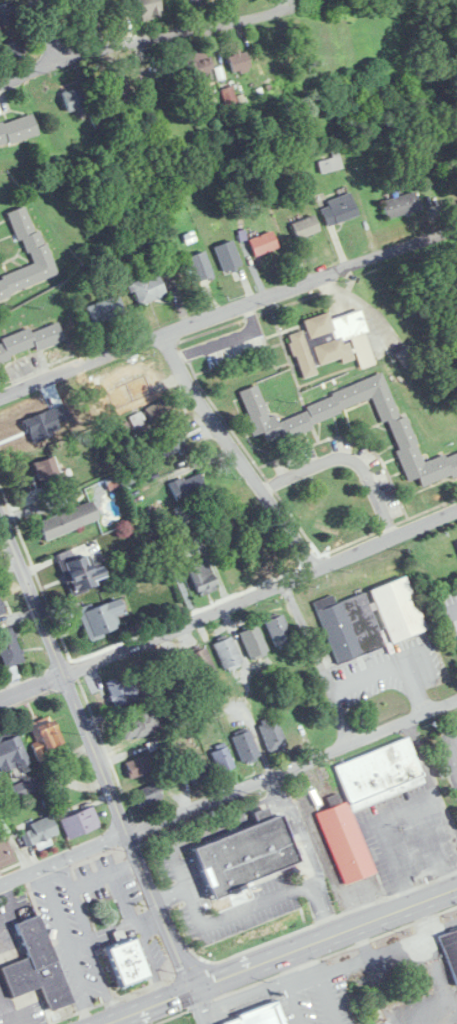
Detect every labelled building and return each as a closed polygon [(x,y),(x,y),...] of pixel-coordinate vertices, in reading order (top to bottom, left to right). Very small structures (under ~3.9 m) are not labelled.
[(162,16),(158,0),(138,0),(142,21),(162,16)] [(12,1),(0,5),(0,26),(18,21),(12,1)] [(6,62),(25,58),(22,41),(3,44),(6,62)] [(207,100),(202,80),(210,78),(203,49),(183,54),(194,103),(207,100)] [(246,49),(229,53),(233,72),(251,68),(246,49)] [(235,107),(233,87),(221,88),(224,109),(235,107)] [(62,93),(67,111),(85,107),(80,88),(62,93)] [(38,135),(32,114),(0,124),(0,147),(38,135)] [(332,158),(318,162),(322,174),(343,167),(337,150),(330,152),(332,158)] [(388,220),(421,210),(415,191),(383,201),(388,220)] [(328,227),(358,216),(350,193),(320,204),(328,227)] [(41,230),(34,232),(25,206),(10,212),(30,270),(0,281),(0,301),(59,280),(41,230)] [(320,231),(313,215),(291,225),(298,241),(320,231)] [(277,250),(273,233),(250,238),(254,255),(277,250)] [(214,247),(225,274),(243,267),(232,240),(214,247)] [(187,258),(196,283),(214,277),(205,251),(187,258)] [(130,285),(140,306),(166,294),(156,273),(130,285)] [(123,314),(117,296),(86,307),(93,325),(123,314)] [(302,380),(317,376),(315,367),(352,356),(346,338),(367,332),(361,311),(330,319),(328,313),(303,320),(306,331),(289,335),(302,380)] [(58,322),(0,342),(0,364),(65,342),(58,322)] [(396,355),(405,367),(416,359),(407,347),(396,355)] [(406,416),(399,419),(384,377),(276,417),(275,415),(269,417),(257,385),(241,391),(261,445),(285,436),(285,435),(373,403),(381,424),(387,422),(411,487),(418,485),(420,490),(456,476),(456,452),(424,464),(406,416)] [(130,416),(136,430),(170,414),(164,401),(130,416)] [(159,437),(165,456),(186,451),(180,431),(159,437)] [(176,502),(206,490),(199,473),(169,484),(176,502)] [(98,522),(92,502),(37,522),(44,541),(98,522)] [(71,594),(108,581),(102,564),(90,569),(85,556),(59,565),(71,594)] [(218,589),(206,558),(186,566),(199,597),(218,589)] [(371,589),(388,643),(425,632),(408,577),(371,589)] [(365,591),(317,608),(337,664),(385,647),(365,591)] [(79,612),(89,641),(120,629),(115,617),(125,613),(119,597),(79,612)] [(294,642),(282,615),(265,623),(277,649),(294,642)] [(240,634),(252,661),(269,654),(256,626),(240,634)] [(10,628),(0,632),(0,654),(7,668),(25,660),(10,628)] [(213,644),(225,671),(243,664),(231,637),(213,644)] [(187,655),(196,683),(216,676),(206,649),(187,655)] [(107,682),(116,706),(138,697),(128,674),(107,682)] [(125,741),(159,729),(152,709),(118,721),(125,741)] [(28,724),(39,759),(63,751),(51,716),(28,724)] [(270,752),(287,745),(274,716),(258,723),(270,752)] [(232,737),(242,763),(260,756),(249,730),(232,737)] [(28,763),(17,734),(0,740),(0,772),(0,773),(28,763)] [(425,785),(409,739),(335,764),(348,802),(318,812),(343,886),(375,875),(353,810),(425,785)] [(234,769),(227,747),(212,752),(218,774),(234,769)] [(125,763),(132,779),(153,770),(147,754),(125,763)] [(210,780),(202,757),(188,762),(196,784),(210,780)] [(140,806),(162,800),(157,784),(135,790),(140,806)] [(101,826),(93,806),(61,819),(69,840),(101,826)] [(300,867),(283,817),(194,847),(210,897),(300,867)] [(25,845),(57,837),(53,819),(20,827),(25,845)] [(0,838),(0,868),(15,862),(5,836),(0,838)] [(11,998),(41,988),(49,1012),(71,1004),(41,915),(16,924),(28,959),(1,968),(11,998)] [(456,986),(456,930),(440,935),(455,986),(456,986)] [(118,989),(147,980),(134,939),(104,949),(118,989)] [(278,1001),(235,1015),(237,1023),(235,1023),(285,1023),(278,1001)]
